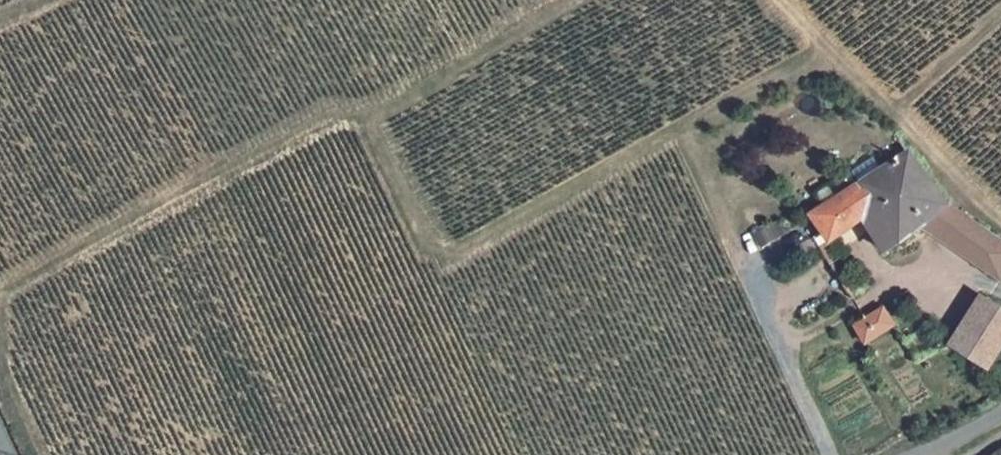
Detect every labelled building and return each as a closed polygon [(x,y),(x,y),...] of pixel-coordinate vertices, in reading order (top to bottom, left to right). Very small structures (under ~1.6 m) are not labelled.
[(855,318),(886,298),(847,246),(868,231),(891,264),(925,236),(1000,289),(1000,288),(1000,253),(941,206),(907,167),(813,225),(834,255),(823,262),(855,318)] [(1000,363),(1000,310),(992,304),(957,356),(987,384),(1000,363)] [(865,357),(890,342),(880,327),(866,336),(857,343),(859,346),(864,355),(865,357)]
